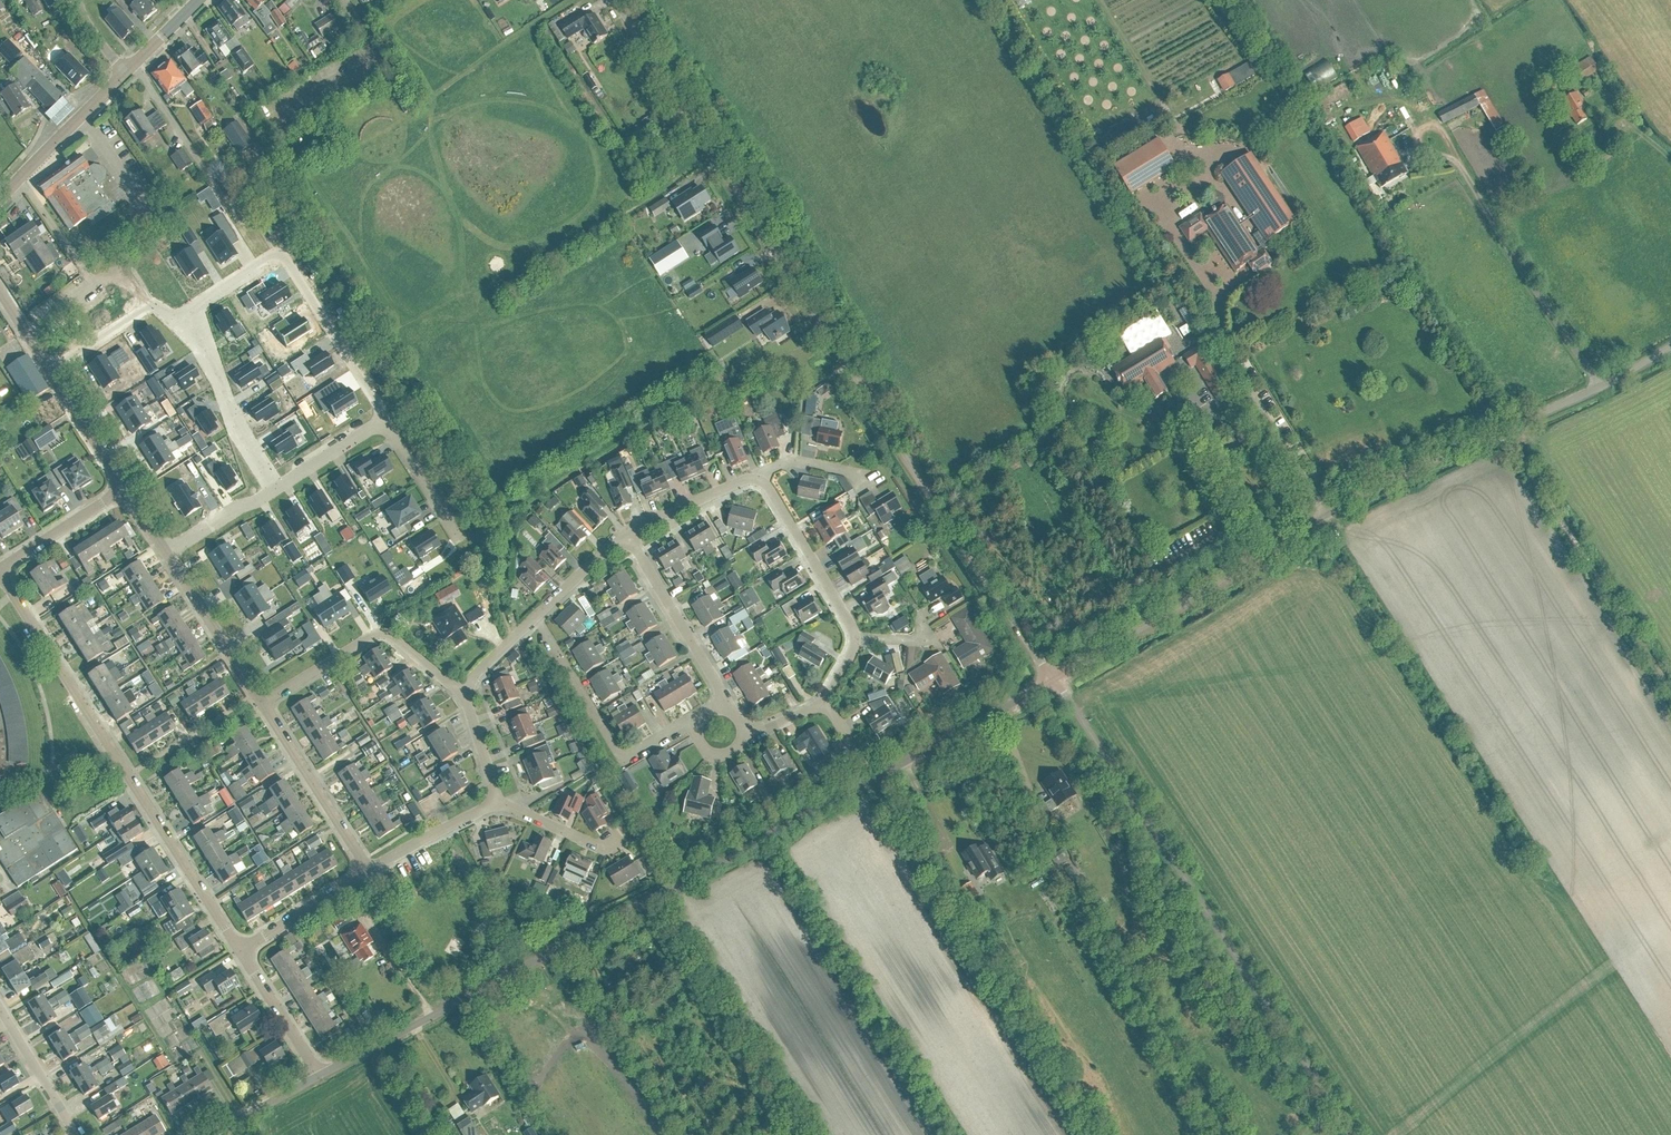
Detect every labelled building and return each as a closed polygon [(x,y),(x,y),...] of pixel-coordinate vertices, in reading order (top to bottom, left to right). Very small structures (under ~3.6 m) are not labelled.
[(41,12),(34,0),(23,0),(33,16),(41,12)] [(48,9),(56,4),(53,0),(42,0),(48,9)] [(157,10),(148,0),(149,0),(133,0),(135,2),(130,7),(143,22),(157,10)] [(249,22),(233,0),(230,0),(218,9),(226,20),(225,20),(229,26),(230,26),(231,26),(234,24),(238,29),(249,22)] [(248,3),(255,10),(253,13),(259,19),(265,29),(271,25),(265,13),(267,10),(262,5),(265,2),(263,0),(246,0),(248,3)] [(284,4),(290,10),(292,12),(303,1),(302,0),(288,0),(284,4)] [(284,4),(278,10),(285,16),(290,10),(284,4)] [(119,10),(105,21),(122,41),(133,32),(131,29),(134,27),(119,10)] [(277,10),(271,15),(279,28),(286,23),(277,10)] [(332,13),(314,25),(322,38),(332,31),(334,34),(342,28),(332,13)] [(568,40),(584,30),(586,34),(585,34),(584,36),(586,40),(588,40),(590,39),(593,45),(608,36),(595,15),(584,21),(580,14),(560,27),(568,40)] [(231,40),(218,22),(205,32),(218,49),(224,45),(230,54),(243,73),(254,65),(240,47),(241,46),(234,38),(231,40)] [(548,26),(560,43),(565,40),(563,37),(554,22),(548,26)] [(239,45),(249,40),(245,33),(236,37),(239,45)] [(306,52),(320,43),(317,37),(308,42),(303,34),(297,38),(306,52)] [(0,48),(0,55),(9,64),(6,68),(10,72),(49,111),(63,98),(57,92),(24,58),(25,58),(7,41),(0,48)] [(323,45),(318,48),(322,53),(326,49),(323,45)] [(194,70),(206,62),(198,52),(193,56),(186,47),(174,57),(188,76),(195,71),(194,70)] [(1600,70),(1610,64),(1602,51),(1592,57),(1600,70)] [(67,52),(55,64),(75,87),(88,74),(67,52)] [(288,64),(294,72),(302,66),(296,57),(288,64)] [(1583,80),(1598,70),(1592,60),(1580,67),(1579,65),(1567,72),(1569,76),(1577,71),(1583,80)] [(172,96),(181,90),(187,98),(194,93),(170,62),(168,64),(167,63),(159,69),(160,70),(153,75),(167,95),(169,93),(172,96)] [(1224,93),(1236,87),(1229,74),(1217,80),(1224,93)] [(588,75),(583,78),(587,83),(592,91),(597,88),(588,75)] [(1338,89),(1345,97),(1358,86),(1352,78),(1338,89)] [(29,106),(15,85),(1,94),(15,116),(20,112),(21,113),(23,112),(22,111),(29,106)] [(233,86),(229,89),(236,98),(240,96),(233,86)] [(598,89),(594,92),(600,101),(604,98),(598,89)] [(1483,91),(1474,95),(1439,114),(1444,124),(1480,105),(1496,132),(1505,127),(1483,91)] [(414,92),(407,98),(414,108),(421,102),(414,92)] [(1578,125),(1587,120),(1581,110),(1586,107),(1577,93),(1562,102),(1571,118),(1572,117),(1578,125)] [(63,98),(45,115),(57,127),(74,110),(63,98)] [(397,102),(404,114),(411,110),(403,98),(397,102)] [(201,126),(212,118),(201,101),(189,108),(201,126)] [(138,144),(166,126),(157,112),(145,121),(139,113),(124,123),(138,144)] [(1370,132),(1362,118),(1345,128),(1353,142),(1370,132)] [(238,153),(251,144),(236,122),(224,131),(238,153)] [(1382,132),(1356,147),(1360,155),(1372,175),(1373,176),(1373,177),(1372,177),(1370,178),(1366,181),(1367,184),(1368,186),(1369,187),(1377,183),(1381,189),(1407,174),(1388,142),(1387,140),(1382,132)] [(1189,143),(1199,153),(1206,147),(1196,136),(1189,143)] [(1159,138),(1113,166),(1131,195),(1177,167),(1159,138)] [(1231,151),(1244,147),(1242,141),(1229,146),(1231,151)] [(180,172),(192,164),(183,149),(171,157),(180,172)] [(1207,234),(1222,256),(1237,278),(1250,269),(1257,280),(1273,269),(1265,256),(1262,258),(1255,247),(1261,243),(1263,245),(1294,225),(1248,154),(1218,174),(1257,234),(1249,239),(1229,209),(1222,213),(1203,226),(1199,219),(1179,233),(1188,247),(1207,234)] [(90,171),(79,156),(68,163),(67,162),(62,165),(64,167),(37,186),(69,231),(74,228),(86,219),(92,227),(115,210),(97,185),(104,180),(105,173),(102,168),(95,167),(90,171)] [(141,163),(141,179),(149,179),(149,163),(141,163)] [(689,197),(688,195),(674,204),(683,218),(691,213),(693,216),(704,209),(702,206),(709,202),(701,189),(689,197)] [(215,197),(208,202),(213,211),(220,207),(215,197)] [(1178,209),(1182,216),(1202,205),(1199,199),(1178,209)] [(176,209),(169,214),(177,227),(185,222),(176,209)] [(221,234),(207,243),(221,266),(225,263),(225,264),(236,257),(227,242),(236,237),(221,214),(212,220),(221,234)] [(9,239),(5,242),(13,253),(20,264),(25,260),(36,276),(55,262),(48,252),(44,247),(38,237),(45,232),(38,222),(32,226),(31,224),(22,231),(10,239),(9,239)] [(739,252),(730,238),(723,243),(720,239),(722,238),(715,227),(700,236),(707,248),(709,246),(720,264),(739,252)] [(189,228),(181,233),(189,246),(197,241),(189,228)] [(676,243),(650,260),(659,275),(686,258),(676,243)] [(192,249),(175,260),(186,278),(192,274),(197,282),(208,275),(192,249)] [(748,292),(762,283),(753,269),(739,278),(738,276),(729,282),(740,299),(749,293),(748,292)] [(261,285),(246,294),(255,307),(262,302),(269,313),(290,299),(280,283),(266,292),(261,285)] [(51,290),(45,294),(47,298),(54,293),(51,290)] [(1186,309),(1180,312),(1185,322),(1192,318),(1186,309)] [(226,311),(216,317),(220,323),(217,325),(223,335),(230,330),(236,340),(245,334),(239,325),(235,327),(226,311)] [(780,317),(772,322),(765,312),(747,323),(758,340),(766,335),(770,342),(789,330),(780,317)] [(284,321),(272,328),(285,349),(311,332),(303,319),(289,328),(284,321)] [(725,324),(714,331),(721,343),(732,336),(725,324)] [(150,328),(140,334),(151,349),(147,352),(155,363),(163,357),(158,349),(165,345),(157,331),(154,333),(150,328)] [(1161,342),(1146,351),(1113,371),(1127,393),(1145,382),(1156,400),(1167,393),(1156,375),(1175,364),(1167,353),(1172,350),(1165,340),(1161,342)] [(111,356),(106,360),(104,357),(89,366),(102,387),(117,377),(112,371),(129,360),(121,349),(110,356),(111,356)] [(144,349),(135,354),(150,376),(158,371),(144,349)] [(1200,349),(1184,358),(1191,369),(1196,366),(1216,399),(1242,450),(1254,444),(1227,392),(1207,360),(1206,360),(1200,349)] [(305,356),(290,365),(295,372),(298,370),(303,378),(310,373),(314,379),(333,366),(325,353),(310,362),(305,356)] [(28,403),(49,389),(27,356),(6,369),(28,403)] [(286,365),(277,371),(282,378),(290,372),(286,365)] [(241,376),(235,379),(241,389),(256,379),(259,382),(270,375),(264,366),(253,373),(248,366),(239,372),(241,376)] [(174,374),(161,382),(167,391),(178,384),(183,391),(194,383),(192,380),(198,376),(192,367),(177,377),(174,374)] [(276,373),(264,380),(269,386),(280,379),(276,373)] [(280,379),(269,386),(272,392),(284,385),(280,379)] [(333,383),(318,393),(334,418),(357,404),(348,389),(340,394),(333,383)] [(161,390),(155,394),(158,399),(165,395),(161,390)] [(267,403),(251,413),(257,422),(263,419),(265,422),(274,416),(270,408),(279,402),(274,394),(264,400),(267,403)] [(814,417),(816,397),(808,396),(805,417),(814,417)] [(134,398),(116,409),(124,422),(142,410),(134,398)] [(712,403),(704,407),(708,414),(715,411),(712,403)] [(172,408),(166,412),(170,418),(176,414),(172,408)] [(196,408),(188,413),(194,423),(197,421),(207,436),(216,430),(213,424),(216,422),(210,413),(202,417),(196,408)] [(767,429),(756,433),(765,454),(778,448),(775,439),(784,435),(785,436),(786,436),(774,409),(761,415),(767,429)] [(142,410),(124,422),(132,435),(150,423),(142,410)] [(694,410),(687,413),(689,419),(696,416),(694,410)] [(826,413),(824,420),(834,423),(836,417),(826,413)] [(867,415),(864,423),(869,425),(872,417),(867,415)] [(55,423),(59,428),(70,421),(66,416),(55,423)] [(738,443),(745,440),(734,417),(715,425),(720,437),(728,434),(732,442),(724,446),(733,467),(746,461),(738,443)] [(814,420),(811,437),(818,439),(817,444),(839,449),(842,433),(837,432),(839,424),(827,422),(814,420)] [(286,436),(271,446),(277,455),(283,451),(285,454),(296,447),(291,440),(301,433),(295,425),(284,432),(286,436)] [(184,428),(178,432),(181,437),(187,433),(184,428)] [(43,430),(31,438),(39,451),(52,443),(43,430)] [(57,430),(51,435),(58,442),(63,436),(57,430)] [(198,434),(192,437),(201,451),(207,448),(198,434)] [(158,435),(140,447),(148,459),(174,443),(174,442),(171,444),(168,440),(163,443),(158,435)] [(188,435),(180,440),(184,446),(192,441),(188,435)] [(29,440),(22,445),(29,457),(38,451),(31,439),(29,440)] [(174,443),(148,459),(156,472),(174,461),(170,455),(179,450),(174,443)] [(213,445),(201,453),(205,459),(217,451),(213,445)] [(703,467),(709,464),(701,447),(690,452),(692,457),(685,459),(693,478),(705,473),(703,467)] [(198,456),(193,459),(197,464),(202,461),(198,456)] [(353,466),(361,478),(367,474),(372,482),(391,470),(383,456),(369,465),(365,459),(353,466)] [(79,462),(76,457),(53,472),(62,487),(68,483),(73,490),(72,491),(81,486),(82,487),(80,488),(81,489),(92,482),(92,481),(90,482),(85,473),(85,472),(86,473),(87,473),(80,462),(79,462)] [(682,483),(693,478),(685,459),(679,462),(677,458),(666,463),(673,480),(679,477),(682,483)] [(863,466),(876,469),(877,461),(864,458),(863,466)] [(215,463),(206,468),(213,478),(216,476),(226,492),(236,486),(232,480),(235,478),(228,467),(221,471),(215,463)] [(667,482),(673,480),(666,463),(654,468),(656,472),(650,475),(658,493),(670,489),(667,482)] [(632,488),(627,476),(622,466),(612,471),(616,481),(610,484),(613,490),(611,491),(619,510),(632,505),(626,490),(632,488)] [(646,498),(658,493),(650,475),(643,478),(642,473),(636,475),(633,469),(627,472),(637,495),(643,492),(646,498)] [(60,488),(51,473),(39,480),(43,487),(33,493),(33,492),(32,492),(44,511),(43,512),(43,513),(55,506),(54,505),(53,506),(52,504),(61,499),(60,498),(59,499),(54,491),(60,488)] [(846,478),(837,476),(848,493),(853,490),(846,478)] [(344,477),(335,483),(338,489),(335,491),(344,504),(356,496),(344,477)] [(574,481),(578,489),(587,484),(582,477),(574,481)] [(825,494),(827,482),(809,478),(807,485),(801,484),(801,483),(798,497),(799,497),(817,501),(818,501),(820,493),(825,494)] [(186,486),(170,496),(176,505),(174,506),(178,511),(179,510),(184,518),(200,508),(195,500),(196,500),(192,494),(191,494),(186,486)] [(595,490),(600,500),(607,497),(601,486),(595,490)] [(591,491),(582,499),(589,507),(583,512),(598,527),(608,518),(597,506),(602,502),(591,491)] [(320,492),(310,499),(314,504),(311,506),(319,519),(326,514),(332,523),(341,518),(335,508),(332,510),(320,492)] [(890,515),(902,509),(892,494),(872,506),(871,502),(864,506),(870,517),(877,513),(881,519),(890,514),(890,515)] [(555,497),(546,506),(550,511),(560,502),(555,497)] [(1,514),(13,532),(23,526),(15,513),(20,509),(13,498),(4,504),(7,510),(1,514)] [(403,526),(420,515),(409,499),(386,513),(396,529),(390,532),(395,540),(407,533),(403,526)] [(377,500),(371,504),(375,510),(381,506),(377,500)] [(843,515),(841,514),(839,511),(842,509),(838,503),(826,510),(830,516),(815,525),(821,535),(840,523),(846,519),(843,515)] [(734,536),(738,537),(745,511),(732,507),(727,527),(735,529),(734,536)] [(296,508),(286,514),(290,519),(287,521),(295,534),(308,526),(296,508)] [(367,509),(362,512),(366,518),(371,515),(367,509)] [(757,514),(745,511),(738,537),(742,538),(744,531),(752,533),(757,514)] [(557,527),(564,534),(563,535),(576,548),(587,538),(580,530),(584,525),(571,512),(560,523),(560,524),(557,527)] [(1,514),(0,514),(0,535),(3,539),(13,532),(1,514)] [(807,520),(810,527),(819,522),(815,515),(807,520)] [(714,523),(722,536),(728,532),(721,519),(714,523)] [(109,525),(106,527),(116,544),(124,539),(129,548),(133,545),(128,537),(119,522),(111,527),(109,525)] [(272,523),(263,529),(266,535),(263,537),(272,550),(284,542),(272,523)] [(696,529),(711,554),(715,551),(710,544),(717,540),(706,523),(696,529)] [(840,523),(821,535),(827,545),(842,536),(845,542),(850,539),(846,533),(840,523)] [(246,524),(240,527),(244,534),(250,530),(246,524)] [(96,537),(111,560),(114,557),(109,549),(116,544),(106,527),(101,530),(102,533),(96,537)] [(347,527),(339,532),(346,543),(354,538),(347,527)] [(711,554),(696,529),(686,535),(696,553),(702,549),(707,556),(711,554)] [(756,542),(767,536),(764,530),(752,537),(756,542)] [(410,544),(423,565),(430,561),(427,555),(440,546),(430,531),(410,544)] [(555,571),(566,560),(556,550),(561,545),(550,534),(545,539),(547,540),(543,544),(548,550),(541,557),(555,571)] [(87,538),(83,541),(94,558),(101,554),(107,562),(111,560),(96,537),(89,541),(87,538)] [(851,551),(836,560),(844,572),(861,562),(857,555),(862,551),(860,547),(865,544),(861,538),(847,545),(851,551)] [(94,558),(83,541),(78,544),(80,547),(73,551),(82,566),(83,565),(88,574),(92,571),(87,563),(94,558)] [(325,541),(318,545),(326,556),(332,552),(325,541)] [(665,548),(680,572),(685,570),(680,562),(686,558),(676,541),(665,548)] [(734,554),(741,552),(739,542),(732,544),(734,554)] [(769,567),(787,556),(779,542),(765,550),(762,544),(750,551),(758,564),(764,560),(769,567)] [(292,543),(284,548),(290,557),(298,553),(292,543)] [(384,544),(376,549),(379,555),(387,549),(384,544)] [(227,545),(209,556),(217,569),(241,554),(238,549),(232,553),(227,545)] [(728,562),(734,558),(728,547),(722,551),(728,562)] [(680,572),(665,548),(655,554),(666,571),(672,567),(677,574),(680,572)] [(926,565),(939,559),(934,551),(922,557),(926,565)] [(388,552),(380,557),(385,565),(393,560),(388,552)] [(909,565),(920,561),(917,553),(906,558),(909,565)] [(241,554),(217,569),(225,582),(235,575),(239,581),(254,571),(250,565),(243,570),(238,562),(244,559),(241,554)] [(62,570),(70,565),(65,557),(57,562),(62,570)] [(268,557),(261,562),(264,567),(271,562),(268,557)] [(534,594),(546,583),(536,573),(541,568),(531,558),(522,567),(527,573),(520,580),(534,594)] [(889,558),(883,562),(885,565),(889,572),(895,568),(889,558)] [(34,588),(52,577),(47,570),(56,564),(53,561),(45,566),(45,565),(30,575),(34,582),(31,584),(34,588)] [(130,586),(148,575),(139,561),(116,576),(118,581),(125,577),(130,586)] [(866,561),(862,563),(845,574),(852,586),(867,577),(871,583),(889,572),(885,565),(871,573),(868,568),(869,567),(870,565),(868,561),(866,561)] [(345,566),(336,572),(344,585),(353,579),(345,566)] [(303,571),(293,578),(299,588),(310,580),(303,571)] [(786,595),(804,584),(796,571),(783,579),(779,573),(767,580),(775,592),(782,588),(786,595)] [(609,597),(632,583),(625,572),(608,582),(612,589),(607,593),(609,597)] [(922,580),(926,587),(923,589),(928,598),(929,598),(932,603),(943,597),(949,607),(962,598),(956,588),(951,591),(943,577),(938,580),(933,572),(930,572),(922,576),(922,580)] [(882,580),(870,588),(874,594),(862,602),(864,606),(863,606),(864,608),(865,608),(870,615),(876,611),(878,615),(883,615),(887,612),(890,608),(888,604),(883,597),(890,593),(886,587),(898,580),(894,573),(882,580)] [(728,579),(735,590),(744,584),(737,574),(731,578),(728,579)] [(148,575),(130,586),(136,594),(130,598),(132,602),(156,587),(148,575)] [(90,576),(70,588),(73,595),(94,582),(90,576)] [(702,576),(695,579),(698,584),(704,580),(702,576)] [(52,577),(34,588),(37,593),(40,591),(44,598),(59,588),(67,583),(65,578),(56,584),(52,577)] [(381,577),(360,590),(369,604),(390,591),(381,577)] [(245,590),(235,596),(243,609),(269,592),(265,585),(256,591),(253,586),(256,584),(252,578),(241,584),(245,590)] [(557,578),(549,588),(555,593),(563,583),(557,578)] [(718,593),(729,586),(725,581),(714,587),(718,593)] [(632,583),(609,597),(611,600),(617,597),(621,604),(638,594),(632,583)] [(324,586),(317,590),(319,594),(336,620),(349,612),(337,594),(332,597),(324,586)] [(156,587),(132,602),(135,606),(141,602),(147,611),(164,600),(156,587)] [(461,601),(454,591),(439,601),(446,611),(461,601)] [(590,591),(584,595),(591,606),(597,602),(590,591)] [(82,605),(94,597),(90,592),(79,599),(82,605)] [(269,592),(243,609),(251,622),(261,616),(265,621),(275,614),(271,608),(269,610),(265,605),(274,600),(269,592)] [(750,610),(759,604),(752,593),(750,594),(749,593),(742,597),(744,600),(740,602),(745,610),(749,608),(750,610)] [(318,607),(312,610),(324,628),(336,620),(319,594),(312,598),(318,607)] [(699,617),(721,604),(719,600),(714,603),(709,596),(692,606),(699,617)] [(579,601),(590,618),(596,615),(585,597),(579,601)] [(802,623),(821,612),(812,598),(799,606),(795,600),(782,608),(788,619),(796,614),(802,623)] [(564,613),(583,633),(586,630),(582,625),(588,619),(574,604),(564,613)] [(628,628),(651,615),(644,604),(627,614),(631,621),(626,624),(628,628)] [(721,604),(699,617),(706,628),(723,618),(718,611),(724,608),(721,604)] [(459,631),(467,626),(454,606),(431,621),(445,641),(447,639),(454,649),(466,641),(459,631)] [(166,630),(182,620),(173,607),(151,621),(154,625),(160,621),(166,630)] [(58,618),(66,630),(90,614),(86,609),(78,614),(75,608),(58,618)] [(601,623),(613,616),(609,610),(597,617),(601,623)] [(95,611),(90,614),(93,620),(98,616),(95,611)] [(991,650),(968,611),(954,619),(969,644),(955,653),(963,667),(991,650)] [(124,612),(118,616),(122,623),(128,618),(124,612)] [(583,633),(564,613),(555,622),(569,637),(575,631),(580,636),(583,633)] [(90,614),(66,630),(73,641),(89,631),(85,624),(93,620),(90,614)] [(398,614),(393,619),(403,628),(407,623),(398,614)] [(651,615),(628,628),(631,632),(636,629),(640,636),(657,626),(651,615)] [(613,616),(601,623),(605,629),(616,622),(613,616)] [(742,622),(748,631),(754,627),(749,618),(742,622)] [(182,620),(166,630),(171,639),(165,643),(167,646),(190,632),(182,620)] [(289,625),(286,620),(260,636),(268,649),(286,637),(282,631),(282,629),(289,625)] [(899,620),(892,624),(897,632),(903,628),(899,620)] [(134,628),(127,632),(136,646),(146,640),(143,636),(141,638),(134,628)] [(718,649),(741,636),(738,632),(733,635),(728,628),(711,638),(718,649)] [(73,641),(80,652),(104,637),(100,631),(93,636),(89,631),(73,641)] [(190,632),(167,646),(169,650),(176,646),(182,655),(198,645),(190,632)] [(819,668),(827,655),(812,646),(815,640),(804,633),(798,643),(805,648),(800,657),(819,668)] [(647,660),(670,647),(663,636),(646,646),(650,653),(645,656),(647,660)] [(741,636),(718,649),(725,660),(733,655),(742,650),(737,643),(743,639),(741,636)] [(104,637),(80,652),(87,664),(104,653),(100,647),(107,642),(104,637)] [(286,637),(268,649),(275,661),(301,645),(298,640),(292,644),(290,643),(286,637)] [(580,663),(603,649),(601,645),(595,648),(591,641),(573,652),(580,663)] [(620,655),(632,648),(628,641),(616,648),(620,655)] [(165,643),(155,649),(157,653),(162,650),(167,646),(165,643)] [(142,645),(136,648),(140,654),(145,650),(142,645)] [(198,645),(182,655),(188,664),(181,668),(184,672),(206,658),(198,645)] [(670,647),(647,660),(650,664),(655,661),(659,668),(677,658),(670,647)] [(361,673),(386,658),(379,648),(362,658),(366,665),(359,669),(361,673)] [(632,648),(620,655),(624,661),(636,654),(632,648)] [(742,650),(733,655),(736,660),(748,653),(745,648),(742,650)] [(788,664),(779,648),(771,652),(781,669),(788,664)] [(603,649),(580,663),(586,674),(604,663),(599,656),(605,652),(603,649)] [(516,652),(512,655),(517,660),(521,657),(516,652)] [(891,675),(898,674),(893,655),(885,657),(887,667),(873,659),(865,673),(886,685),(891,675)] [(943,691),(957,682),(940,655),(927,664),(928,666),(910,676),(919,690),(936,679),(943,691)] [(386,658),(361,673),(363,677),(371,672),(375,679),(392,668),(386,658)] [(799,676),(807,671),(800,661),(792,666),(799,676)] [(131,673),(142,669),(140,663),(129,667),(131,673)] [(218,674),(224,671),(219,663),(213,667),(218,674)] [(740,686),(763,672),(761,668),(755,671),(751,664),(733,675),(740,686)] [(14,780),(15,766),(25,766),(25,759),(25,753),(25,747),(24,740),(23,734),(22,728),(21,721),(20,715),(18,709),(16,703),(14,697),(12,691),(10,685),(7,679),(4,673),(2,668),(0,665),(0,778),(14,780)] [(95,688),(119,673),(116,667),(107,673),(103,666),(87,676),(95,688)] [(357,676),(350,666),(343,670),(350,680),(357,676)] [(392,695),(416,680),(410,669),(393,680),(397,686),(389,691),(392,695)] [(597,692),(620,678),(618,674),(612,677),(608,670),(590,681),(597,692)] [(154,682),(146,671),(141,674),(148,686),(154,682)] [(492,685),(497,695),(515,688),(511,677),(510,677),(508,671),(493,677),(495,683),(492,685)] [(740,686),(746,696),(764,686),(764,685),(760,679),(765,675),(763,672),(740,686)] [(119,673),(95,688),(102,699),(118,689),(114,683),(122,678),(119,673)] [(206,688),(216,703),(229,695),(215,673),(211,675),(215,682),(206,688)] [(676,682),(686,699),(697,693),(687,675),(680,679),(676,674),(672,676),(676,682)] [(620,678),(597,692),(604,703),(621,692),(617,685),(623,681),(620,678)] [(385,679),(376,684),(379,690),(389,685),(385,679)] [(416,680),(392,695),(394,698),(401,694),(405,700),(422,690),(416,680)] [(676,706),(686,699),(676,682),(669,686),(665,680),(662,682),(676,706)] [(665,712),(676,706),(662,682),(658,685),(662,690),(654,695),(665,712)] [(764,686),(746,696),(753,707),(770,697),(766,689),(772,686),(769,682),(764,685),(764,686)] [(645,685),(638,689),(645,700),(652,696),(645,685)] [(197,694),(193,687),(189,689),(203,711),(216,703),(206,688),(197,694)] [(324,688),(317,693),(321,699),(329,694),(324,688)] [(520,699),(515,688),(497,695),(501,706),(504,705),(507,712),(522,706),(519,699),(520,699)] [(102,699),(109,711),(133,696),(129,690),(122,695),(118,689),(102,699)] [(190,719),(203,711),(189,689),(185,692),(189,698),(180,704),(190,719)] [(133,696),(109,711),(116,722),(133,712),(129,706),(136,701),(133,696)] [(291,710),(300,723),(315,713),(310,704),(316,700),(314,696),(307,700),(291,710)] [(409,724),(434,709),(428,698),(411,709),(415,715),(407,720),(409,724)] [(869,706),(874,704),(879,712),(867,720),(880,741),(880,740),(877,734),(895,723),(889,714),(895,710),(888,698),(874,703),(868,705),(869,706)] [(395,704),(383,711),(387,717),(398,710),(395,704)] [(621,707),(635,730),(646,723),(636,706),(628,710),(625,705),(621,707)] [(614,719),(624,737),(635,730),(621,707),(618,709),(621,715),(614,719)] [(510,722),(515,733),(533,726),(529,715),(528,715),(525,708),(510,715),(513,721),(510,722)] [(434,709),(409,724),(412,728),(419,723),(423,729),(440,719),(434,709)] [(380,710),(376,712),(381,721),(385,719),(380,710)] [(398,711),(387,718),(390,723),(402,716),(398,711)] [(148,716),(162,738),(175,729),(165,714),(156,720),(152,713),(148,716)] [(315,713),(300,723),(308,736),(330,721),(327,717),(321,721),(315,713)] [(150,746),(162,738),(148,716),(144,718),(149,724),(139,730),(150,746)] [(402,719),(395,724),(399,730),(406,725),(402,719)] [(137,754),(150,746),(139,730),(131,736),(127,729),(132,726),(129,721),(119,727),(137,754)] [(308,736),(316,748),(332,738),(326,730),(333,726),(330,721),(308,736)] [(538,736),(533,726),(515,733),(519,744),(522,743),(525,749),(546,741),(543,734),(538,736)] [(835,763),(831,756),(833,754),(817,728),(801,738),(802,739),(795,744),(800,753),(808,748),(817,763),(813,766),(818,774),(835,763)] [(229,755),(252,740),(245,729),(230,738),(235,745),(227,751),(229,755)] [(343,730),(337,734),(341,740),(347,736),(343,730)] [(434,751),(453,740),(450,734),(446,737),(442,730),(427,739),(434,751)] [(405,745),(417,738),(413,733),(402,740),(405,745)] [(360,749),(371,742),(366,734),(355,742),(360,749)] [(332,738),(316,748),(324,761),(340,752),(339,751),(346,747),(343,743),(337,747),(332,738)] [(252,740),(229,755),(232,759),(240,754),(245,761),(259,751),(252,740)] [(453,740),(434,751),(442,763),(457,754),(453,747),(456,745),(453,740)] [(374,742),(361,750),(366,757),(379,749),(374,742)] [(205,752),(209,759),(220,752),(216,745),(205,752)] [(524,762),(529,774),(551,766),(548,758),(552,756),(548,745),(535,750),(537,757),(524,762)] [(785,777),(797,770),(788,754),(781,758),(776,749),(773,751),(772,750),(767,753),(766,756),(763,758),(773,776),(782,771),(785,777)] [(259,751),(245,761),(249,767),(241,773),(243,777),(266,763),(259,751)] [(425,756),(423,752),(414,757),(417,761),(425,756)] [(380,754),(376,757),(379,763),(384,760),(380,754)] [(663,787),(686,773),(678,758),(668,764),(662,754),(650,761),(657,771),(655,772),(663,787)] [(417,761),(419,766),(428,761),(425,756),(417,761)] [(593,771),(587,759),(577,764),(584,776),(593,771)] [(266,763),(243,777),(246,781),(254,776),(259,783),(274,774),(266,763)] [(346,789),(369,775),(366,771),(360,775),(354,765),(338,775),(346,789)] [(438,791),(462,776),(456,766),(439,776),(443,783),(435,787),(438,791)] [(554,773),(551,766),(529,774),(534,787),(539,785),(540,786),(541,788),(543,789),(545,789),(548,788),(563,782),(558,771),(554,773)] [(743,794),(758,785),(746,766),(731,774),(743,794)] [(164,780),(171,792),(194,777),(191,772),(183,778),(179,771),(164,780)] [(201,772),(194,777),(197,781),(204,777),(201,772)] [(800,788),(808,783),(802,772),(794,777),(800,788)] [(1052,816),(1051,814),(1077,797),(1060,772),(1042,784),(1053,800),(1045,805),(1043,802),(1032,809),(1041,823),(1052,816)] [(599,781),(595,774),(589,777),(594,785),(599,781)] [(346,789),(355,801),(370,791),(365,783),(371,779),(369,775),(346,789)] [(462,776),(438,791),(440,795),(447,790),(451,797),(469,787),(462,776)] [(171,792),(178,803),(193,793),(189,787),(197,781),(194,777),(171,792)] [(421,791),(433,784),(429,777),(417,784),(421,791)] [(710,817),(715,801),(705,798),(709,782),(696,779),(687,812),(710,817)] [(268,808),(291,793),(284,781),(269,790),(274,798),(265,803),(268,808)] [(246,796),(237,782),(227,788),(236,802),(239,800),(246,796)] [(336,783),(330,787),(337,799),(344,795),(336,783)] [(765,799),(773,794),(766,783),(758,787),(765,799)] [(224,789),(218,793),(222,799),(228,795),(224,789)] [(418,803),(425,798),(420,790),(413,795),(418,803)] [(6,869),(18,888),(30,880),(33,884),(38,880),(36,877),(78,850),(54,813),(40,791),(0,817),(0,860),(6,869)] [(370,791),(355,801),(363,814),(385,800),(383,796),(376,800),(370,791)] [(198,800),(193,793),(178,803),(185,814),(208,799),(206,795),(198,800)] [(271,812),(271,811),(279,806),(284,813),(298,804),(291,793),(268,808),(262,811),(265,816),(271,812)] [(578,814),(585,800),(574,795),(571,801),(563,797),(555,815),(568,821),(572,811),(578,814)] [(594,833),(607,825),(599,812),(604,808),(597,795),(587,801),(592,810),(583,815),(594,833)] [(431,796),(420,803),(425,812),(436,806),(431,796)] [(251,797),(238,806),(243,813),(256,805),(251,797)] [(212,804),(208,799),(185,814),(192,825),(208,816),(203,809),(212,804)] [(363,814),(371,827),(387,817),(381,808),(388,804),(385,800),(363,814)] [(414,818),(421,814),(412,801),(406,805),(414,818)] [(298,804),(284,813),(288,819),(279,825),(282,830),(305,816),(298,804)] [(109,831),(112,836),(117,833),(135,822),(127,810),(121,814),(116,807),(105,814),(113,828),(109,831)] [(236,808),(228,813),(235,826),(243,821),(236,808)] [(305,816),(282,830),(285,834),(294,829),(299,836),(312,827),(305,816)] [(101,817),(90,823),(95,830),(105,824),(101,817)] [(387,817),(371,827),(379,840),(395,830),(395,829),(401,825),(399,822),(393,826),(387,817)] [(143,834),(135,822),(117,833),(123,844),(103,856),(108,865),(133,849),(129,843),(143,834)] [(193,838),(200,850),(223,835),(220,831),(213,836),(208,828),(193,838)] [(490,851),(512,846),(507,828),(486,833),(488,842),(480,844),(484,859),(492,857),(490,851)] [(1045,841),(1040,844),(1049,857),(1061,849),(1049,831),(1042,836),(1045,841)] [(226,840),(223,835),(200,850),(207,861),(222,851),(218,845),(226,840)] [(316,836),(305,843),(310,851),(321,844),(316,836)] [(543,865),(552,845),(537,838),(533,847),(524,843),(518,856),(529,860),(529,858),(543,865)] [(987,874),(992,881),(1004,874),(987,845),(981,849),(979,845),(963,855),(978,880),(987,874)] [(142,873),(160,861),(152,849),(139,857),(134,850),(117,860),(122,868),(134,861),(142,873)] [(309,852),(323,875),(336,867),(326,851),(317,856),(313,849),(309,852)] [(1064,849),(1050,858),(1055,864),(1068,855),(1064,849)] [(227,859),(222,851),(207,861),(214,872),(237,858),(235,854),(227,859)] [(310,883),(323,875),(309,852),(305,854),(310,861),(300,867),(310,883)] [(593,889),(598,877),(589,872),(593,863),(573,854),(565,871),(581,879),(579,883),(593,889)] [(103,856),(96,861),(101,869),(108,865),(103,856)] [(237,858),(214,872),(221,884),(236,874),(232,867),(240,862),(237,858)] [(628,859),(609,871),(618,887),(637,876),(640,880),(647,876),(637,861),(632,865),(628,859)] [(160,861),(142,873),(146,879),(139,884),(142,889),(140,890),(144,897),(158,888),(154,882),(167,874),(160,861)] [(484,870),(491,868),(489,861),(482,862),(484,870)] [(109,867),(114,876),(121,873),(116,864),(109,867)] [(310,883),(300,867),(292,872),(288,865),(283,868),(297,891),(310,883)] [(546,883),(553,868),(545,865),(539,880),(546,883)] [(285,899),(297,891),(283,868),(280,870),(284,877),(275,883),(285,899)] [(109,879),(102,869),(95,874),(102,884),(109,879)] [(63,870),(56,874),(59,878),(66,874),(63,870)] [(272,907),(285,899),(275,883),(266,888),(262,881),(257,884),(272,907)] [(259,915),(272,907),(257,884),(254,886),(259,892),(249,898),(259,915)] [(240,885),(230,891),(230,892),(229,893),(231,897),(233,896),(243,890),(240,885)] [(161,901),(168,913),(186,903),(178,890),(165,899),(161,893),(147,902),(151,908),(161,901)] [(133,906),(123,891),(115,897),(121,906),(117,908),(121,914),(133,906)] [(68,896),(63,900),(67,906),(72,903),(68,896)] [(246,923),(259,915),(249,898),(240,904),(236,897),(233,899),(237,906),(236,907),(246,923)] [(12,916),(27,907),(22,898),(7,908),(12,916)] [(168,913),(173,920),(163,926),(170,938),(184,929),(180,923),(193,914),(186,903),(168,913)] [(137,906),(126,913),(130,918),(141,911),(137,906)] [(69,907),(61,912),(65,920),(73,915),(69,907)] [(348,912),(331,923),(336,931),(353,920),(348,912)] [(77,919),(71,922),(75,927),(80,924),(77,919)] [(366,947),(372,943),(361,924),(341,937),(352,955),(355,954),(357,958),(360,956),(364,962),(372,957),(366,947)] [(189,941),(185,935),(175,941),(182,952),(191,946),(197,954),(198,953),(201,958),(214,950),(211,945),(213,944),(205,931),(189,941)] [(53,955),(60,952),(58,947),(66,944),(61,933),(54,936),(58,946),(51,949),(53,955)] [(0,938),(0,955),(8,950),(12,956),(27,946),(20,934),(9,941),(5,934),(1,937),(0,938)] [(466,954),(473,940),(462,934),(454,947),(466,954)] [(51,944),(46,937),(37,943),(42,950),(51,944)] [(96,945),(90,948),(94,955),(100,951),(96,945)] [(9,983),(23,974),(19,967),(21,965),(22,966),(35,958),(27,946),(12,956),(15,961),(1,970),(9,983)] [(270,960),(279,973),(295,963),(290,955),(295,951),(293,947),(286,951),(286,950),(270,960)] [(295,963),(279,973),(287,986),(309,972),(307,969),(300,972),(295,963)] [(73,977),(70,971),(50,984),(54,989),(73,977)] [(92,982),(99,979),(96,972),(89,975),(92,982)] [(222,996),(239,986),(230,972),(214,982),(210,975),(200,982),(208,993),(217,988),(222,996)] [(287,986),(295,999),(310,989),(305,980),(311,976),(309,972),(287,986)] [(44,973),(29,983),(23,974),(9,983),(17,996),(31,987),(33,990),(48,980),(44,973)] [(179,998),(192,989),(188,982),(174,990),(179,998)] [(83,987),(69,996),(71,1000),(78,1012),(92,1003),(83,987)] [(310,989),(295,999),(303,1011),(325,997),(323,994),(316,998),(310,989)] [(35,1016),(68,995),(65,990),(53,998),(46,1003),(41,996),(27,1005),(35,1016)] [(68,995),(35,1016),(42,1028),(56,1019),(52,1013),(58,1009),(59,1007),(71,1000),(69,996),(68,995)] [(303,1011),(311,1024),(327,1014),(321,1006),(328,1002),(325,997),(303,1011)] [(89,1030),(103,1021),(93,1006),(79,1014),(86,1024),(89,1030)] [(224,1031),(224,1030),(224,1031),(234,1025),(240,1035),(261,1022),(252,1007),(232,1019),(228,1012),(217,1019),(218,1020),(209,1026),(216,1036),(224,1031)] [(327,1014),(311,1024),(319,1037),(335,1027),(341,1023),(339,1020),(333,1024),(327,1014)] [(115,1015),(103,1022),(111,1034),(117,1030),(123,1027),(115,1015)] [(97,1043),(111,1034),(103,1022),(103,1021),(89,1030),(92,1035),(97,1043)] [(197,1021),(192,1024),(196,1032),(202,1029),(197,1021)] [(74,1032),(66,1037),(62,1030),(49,1039),(55,1050),(89,1030),(86,1024),(74,1032)] [(89,1030),(55,1050),(62,1062),(76,1053),(73,1047),(80,1042),(92,1035),(89,1030)] [(254,1065),(254,1064),(263,1059),(268,1068),(284,1058),(275,1044),(262,1052),(259,1047),(247,1054),(246,1052),(238,1057),(247,1069),(254,1065)] [(676,1065),(682,1063),(677,1045),(670,1047),(676,1065)] [(119,1047),(108,1053),(113,1062),(124,1055),(125,1055),(120,1046),(119,1047)] [(95,1067),(88,1071),(83,1064),(69,1073),(76,1084),(110,1064),(107,1059),(95,1066),(95,1067)] [(110,1064),(76,1084),(83,1096),(97,1087),(93,1080),(101,1076),(113,1069),(110,1064)] [(235,1077),(228,1066),(222,1069),(230,1080),(235,1077)] [(188,1082),(198,1099),(212,1090),(202,1074),(202,1075),(197,1067),(194,1070),(198,1077),(189,1082),(188,1082)] [(2,1089),(5,1093),(19,1085),(11,1072),(0,1079),(0,1090),(2,1089)] [(185,1107),(198,1099),(188,1082),(189,1082),(185,1076),(180,1078),(184,1085),(175,1090),(185,1107)] [(486,1106),(501,1096),(488,1076),(472,1086),(477,1093),(465,1100),(474,1113),(485,1106),(486,1106)] [(110,1095),(119,1090),(115,1083),(104,1090),(108,1097),(91,1107),(99,1121),(117,1110),(112,1102),(114,1101),(110,1095)] [(156,1091),(152,1084),(146,1087),(150,1094),(156,1091)] [(175,1090),(171,1084),(167,1087),(171,1094),(162,1099),(171,1115),(185,1107),(175,1090)] [(159,1090),(154,1093),(157,1098),(162,1094),(159,1090)] [(744,1106),(751,1106),(751,1092),(743,1093),(744,1106)] [(19,1117),(33,1109),(25,1096),(4,1110),(8,1117),(16,1112),(19,1117)] [(467,1115),(457,1121),(466,1134),(480,1134),(467,1115)] [(148,1134),(160,1134),(165,1132),(155,1116),(142,1125),(148,1134)] [(119,1120),(111,1125),(114,1131),(122,1126),(119,1120)] [(15,1130),(11,1122),(0,1129),(0,1134),(8,1134),(15,1130)] [(130,1134),(148,1134),(142,1125),(129,1133),(130,1134)]
